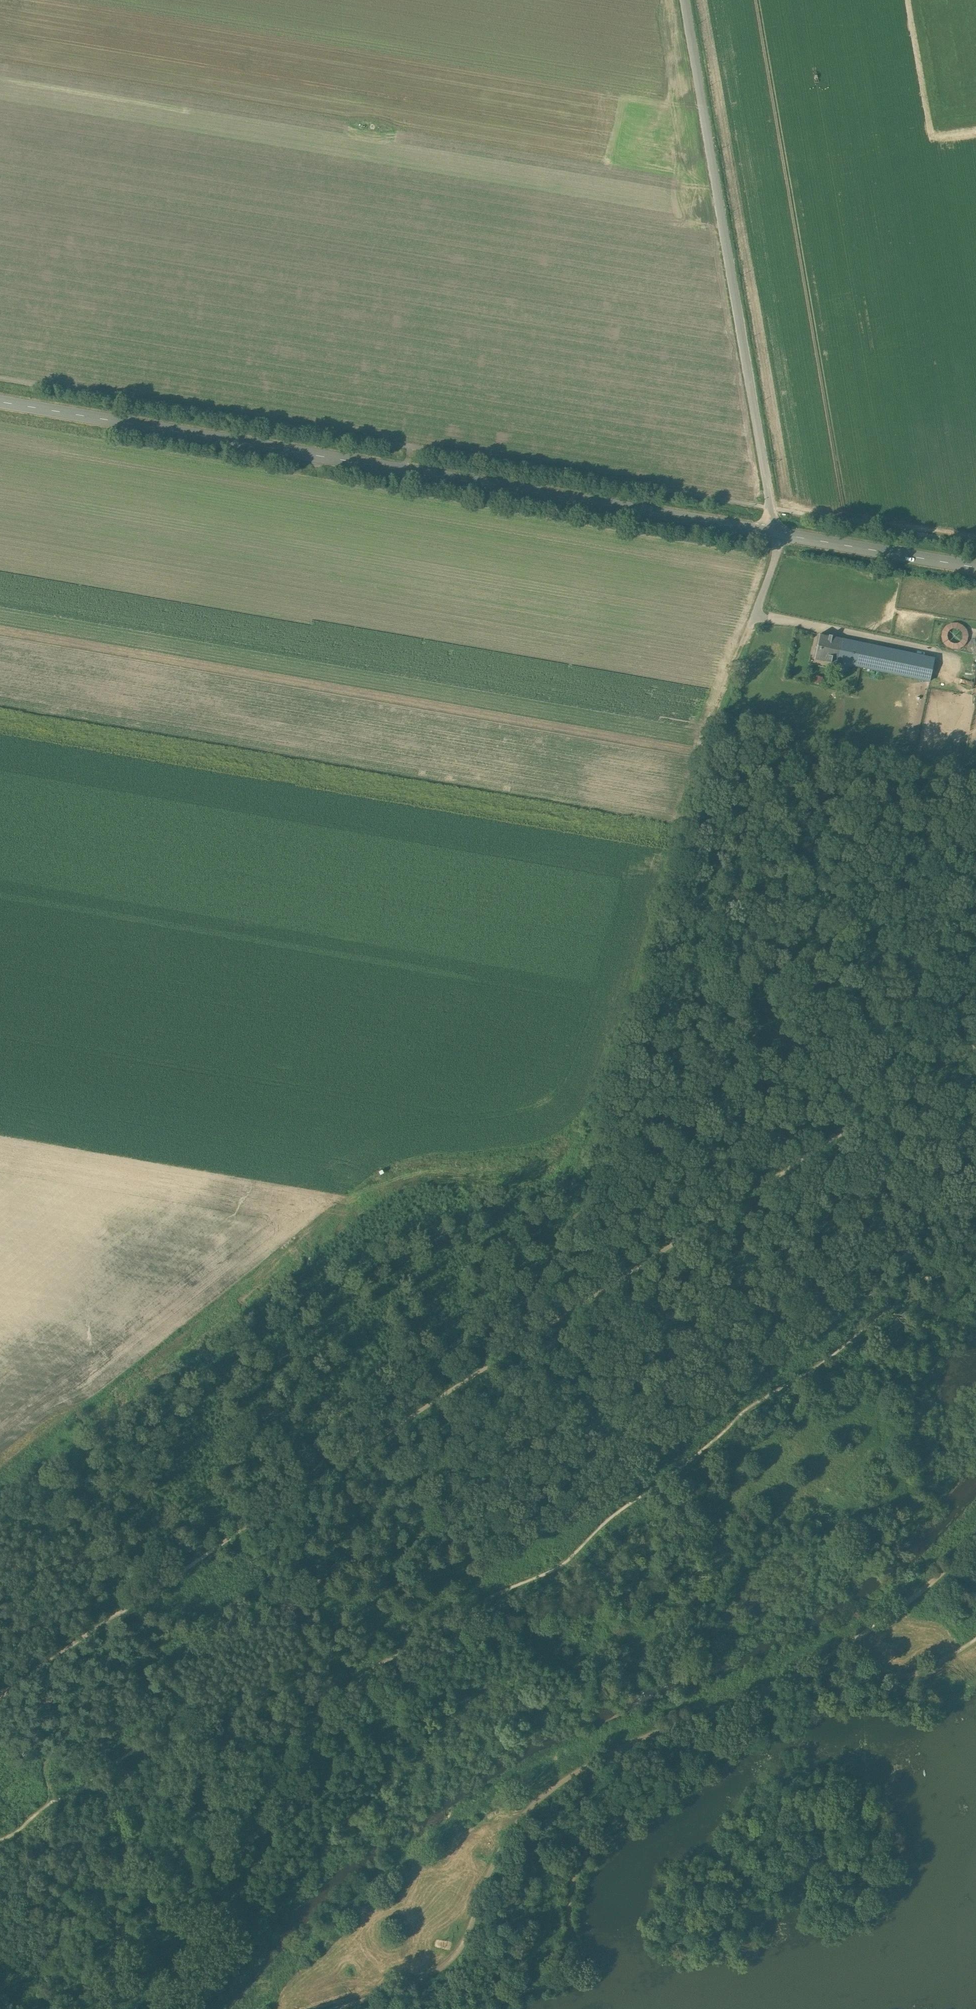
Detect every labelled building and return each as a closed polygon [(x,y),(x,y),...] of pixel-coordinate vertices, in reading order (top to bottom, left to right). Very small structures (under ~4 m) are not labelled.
[(945,647),(969,646),(967,622),(944,624),(945,647)] [(831,660),(830,660),(835,637),(819,634),(813,659),(830,663),(831,660)] [(851,667),(851,664),(856,642),(835,637),(830,660),(831,660),(830,663),(851,667)] [(934,658),(856,642),(851,664),(863,667),(929,681),(934,658)]
